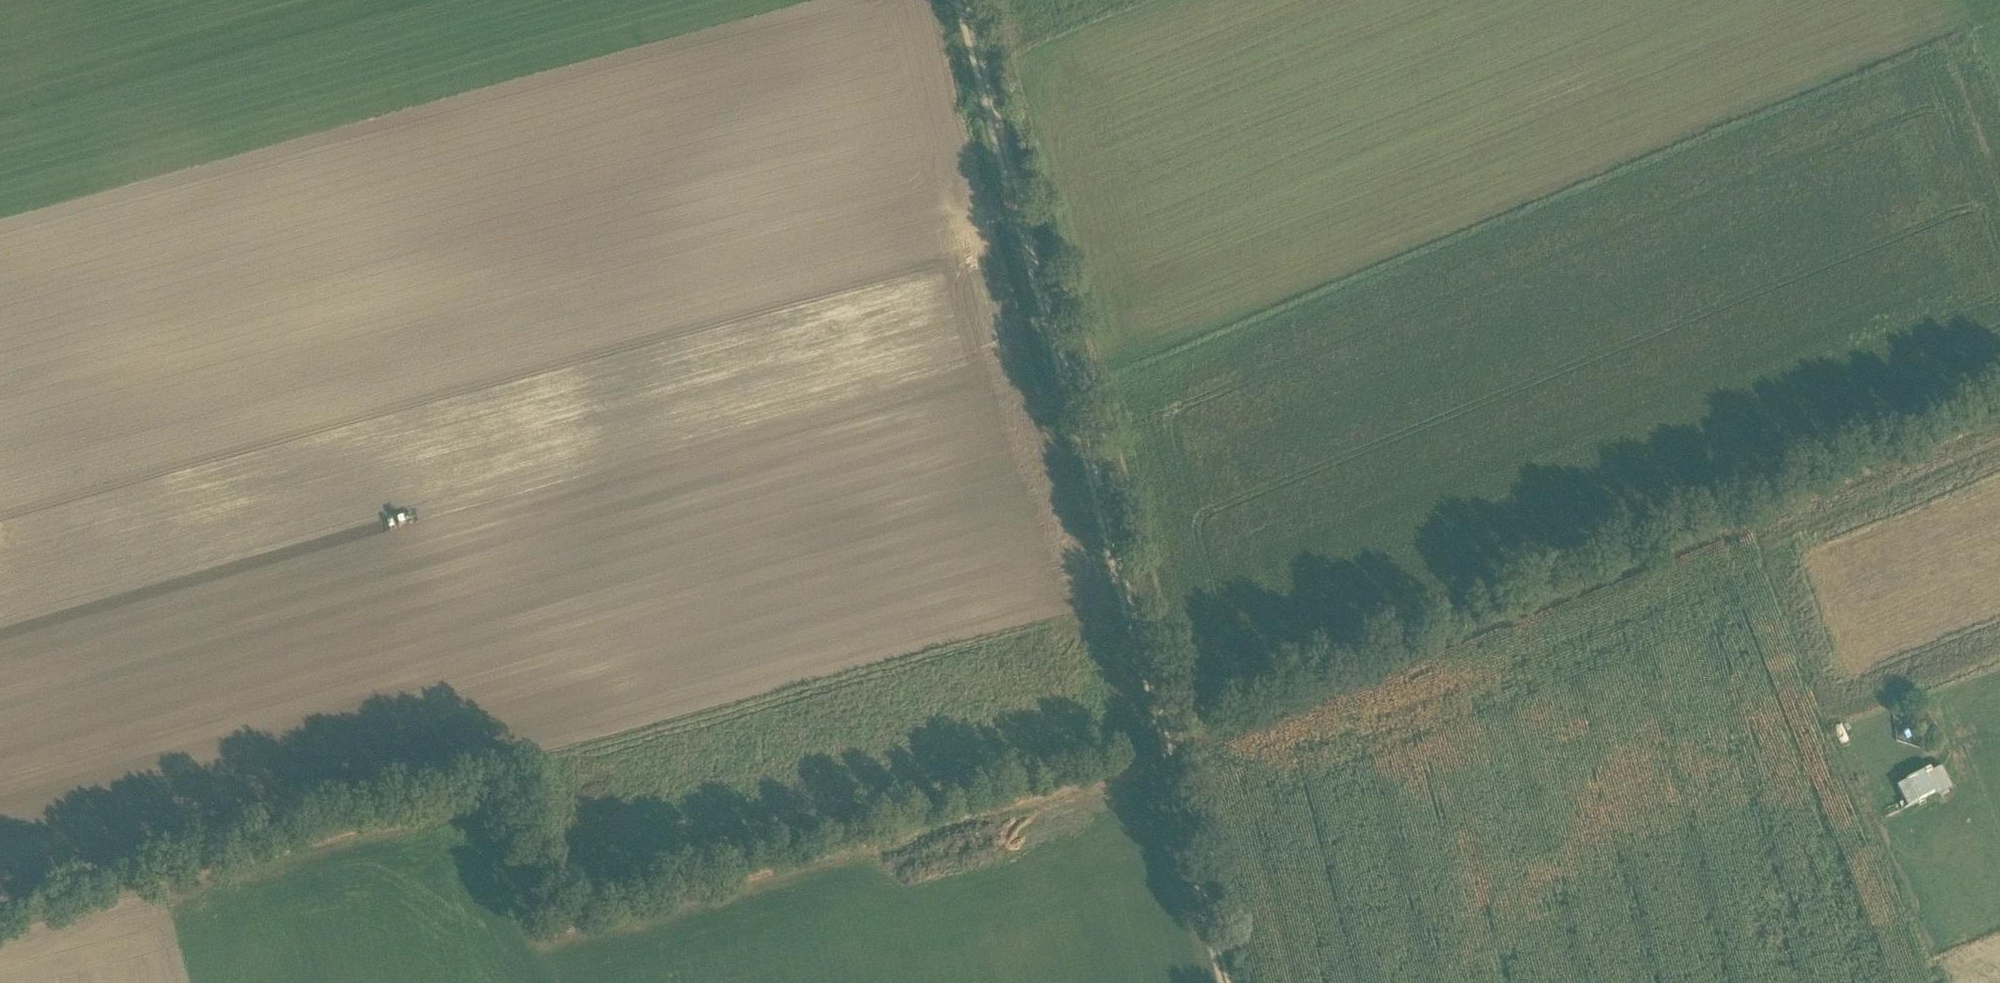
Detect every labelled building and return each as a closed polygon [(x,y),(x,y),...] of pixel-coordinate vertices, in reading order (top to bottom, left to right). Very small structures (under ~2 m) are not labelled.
[(1919,805),(1954,787),(1941,762),(1906,780),(1919,805)]
